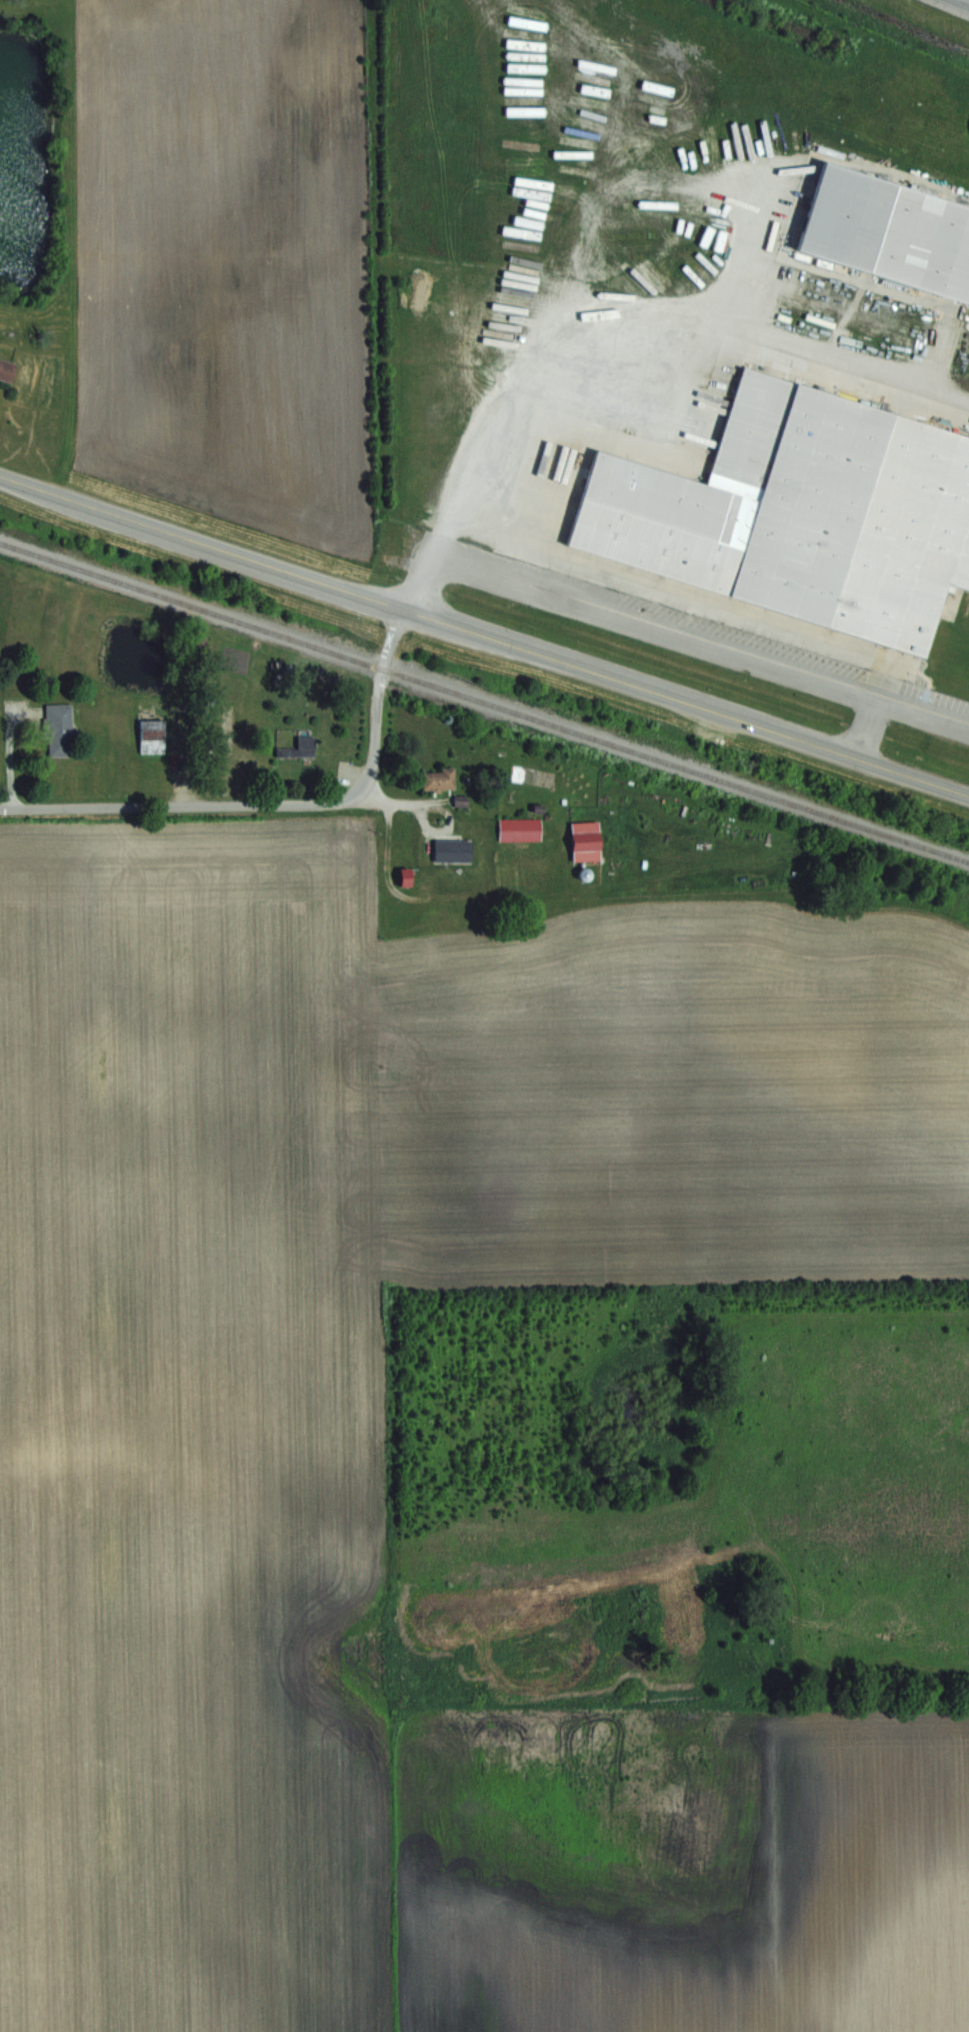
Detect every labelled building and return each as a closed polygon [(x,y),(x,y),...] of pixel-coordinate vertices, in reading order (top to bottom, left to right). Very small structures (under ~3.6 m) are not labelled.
[(812,164),(968,213),(968,268),(958,303),(785,250),(812,164)] [(734,369),(968,440),(968,587),(927,574),(905,647),(556,542),(585,446),(701,481),(734,369)] [(76,756),(76,703),(49,703),(49,756),(76,756)] [(281,757),(320,757),(320,734),(301,734),(301,746),(281,746),(281,757)] [(427,769),(427,789),(459,789),(459,769),(427,769)] [(597,820),(566,820),(566,860),(597,860),(597,820)]
